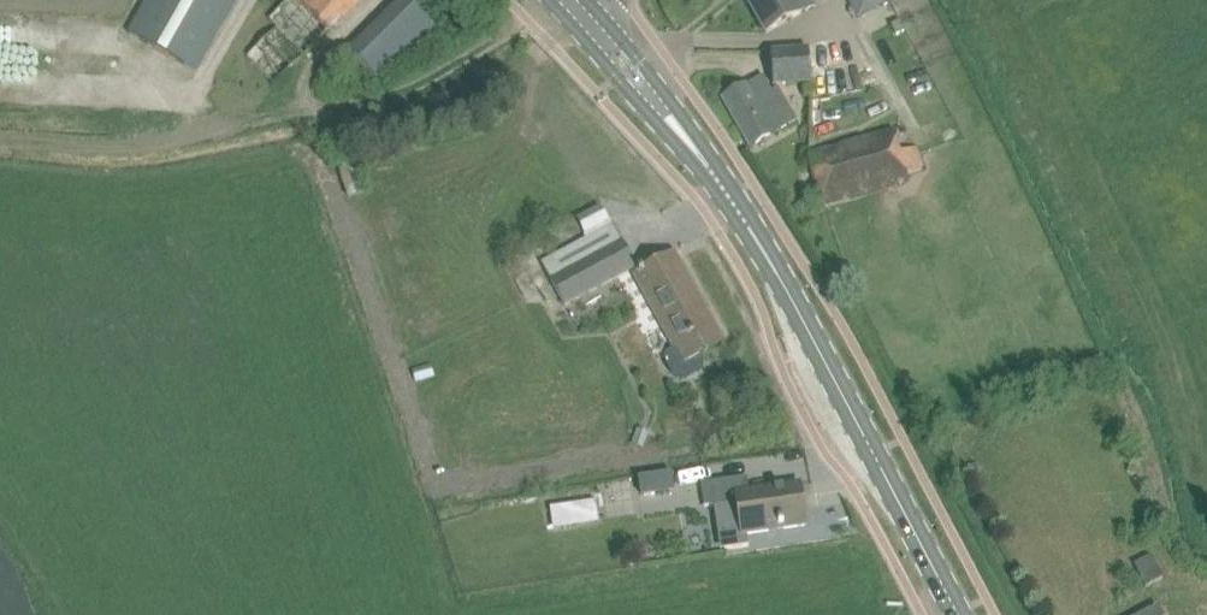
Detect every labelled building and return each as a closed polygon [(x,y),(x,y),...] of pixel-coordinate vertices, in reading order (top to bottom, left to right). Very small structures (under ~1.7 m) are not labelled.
[(236,0),(149,0),(128,37),(194,74),(236,0)] [(247,58),(275,86),(327,34),(293,0),(290,0),(269,21),(276,28),(247,58)] [(388,14),(351,50),(381,81),(435,28),(408,0),(402,0),(388,14)] [(815,0),(747,0),(766,33),(787,21),(817,3),(815,0)] [(890,0),(846,0),(858,20),(884,5),(890,0)] [(810,50),(771,53),(773,85),(812,83),(810,50)] [(750,147),(771,135),(796,121),(778,88),(772,92),(770,87),(769,87),(763,76),(747,85),(747,84),(723,98),(750,147)] [(892,129),(832,147),(809,155),(825,207),(908,181),(905,173),(921,168),(914,147),(899,151),(892,129)] [(367,193),(357,162),(339,167),(349,199),(367,193)] [(637,266),(614,222),(612,223),(601,204),(577,218),(586,233),(584,234),(586,237),(541,262),(565,305),(637,266)] [(724,342),(674,251),(653,263),(634,274),(675,349),(668,353),(665,357),(665,363),(676,378),(684,380),(702,371),(705,364),(700,355),(703,354),(724,342)] [(703,483),(706,507),(737,502),(741,535),(806,525),(800,485),(738,494),(735,479),(703,483)] [(569,506),(552,509),(554,526),(572,523),(571,517),(569,506)] [(1151,553),(1133,563),(1145,586),(1163,577),(1151,553)]
